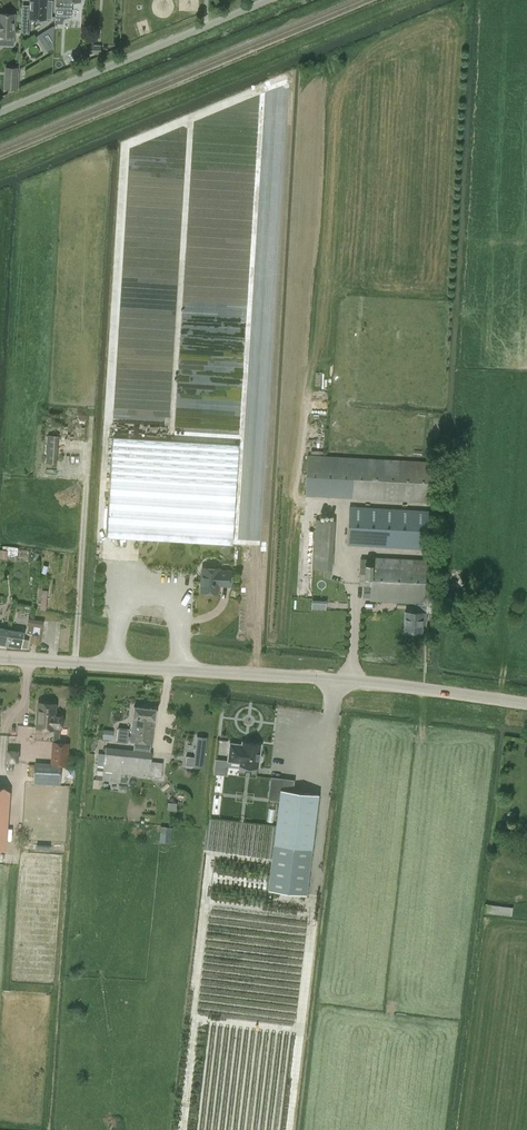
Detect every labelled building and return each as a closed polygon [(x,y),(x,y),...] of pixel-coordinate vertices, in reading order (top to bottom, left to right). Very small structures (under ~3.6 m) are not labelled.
[(29,8),(21,8),(21,23),(21,33),(27,33),(27,23),(29,24),(29,18),(45,19),(51,19),(52,0),(50,0),(29,0),(29,8)] [(55,6),(54,23),(63,24),(63,19),(71,17),(72,1),(80,1),(80,0),(55,0),(55,6)] [(13,36),(14,14),(0,13),(0,35),(13,36)] [(44,31),(37,35),(47,51),(54,47),(54,27),(53,26),(44,31)] [(94,43),(89,42),(89,54),(100,54),(101,45),(94,45),(94,43)] [(80,49),(71,54),(74,59),(83,55),(80,49)] [(17,68),(5,67),(4,87),(16,88),(17,68)] [(58,462),(59,434),(47,433),(46,462),(58,462)] [(107,537),(163,540),(232,544),(235,487),(238,444),(113,437),(111,479),(110,479),(107,537)] [(431,461),(307,454),(304,495),(429,502),(431,461)] [(347,545),(426,549),(428,510),(349,506),(347,545)] [(315,519),(313,559),(312,568),(332,569),(332,561),(335,520),(315,519)] [(2,545),(2,549),(0,549),(0,558),(7,558),(7,555),(14,556),(15,550),(8,549),(8,545),(2,545)] [(425,622),(426,613),(437,613),(437,600),(426,599),(425,603),(424,603),(426,559),(372,556),(372,558),(361,558),(359,585),(370,586),(369,600),(416,603),(416,612),(404,611),(403,631),(422,632),(422,622),(425,622)] [(218,569),(202,568),(200,591),(217,592),(217,585),(230,585),(231,571),(218,570),(218,569)] [(8,645),(11,629),(0,627),(0,644),(8,645)] [(41,628),(34,627),(32,635),(31,643),(38,644),(41,628)] [(59,631),(45,628),(43,648),(56,649),(59,631)] [(11,629),(8,645),(20,647),(21,646),(26,647),(28,640),(22,639),(23,632),(11,629)] [(35,727),(54,728),(53,741),(51,741),(50,763),(34,762),(33,783),(60,785),(61,766),(50,765),(50,764),(67,765),(69,742),(59,741),(60,729),(62,729),(63,713),(55,712),(56,704),(37,703),(35,727)] [(155,708),(134,706),(130,741),(151,743),(155,708)] [(116,741),(127,742),(129,728),(118,727),(116,741)] [(186,755),(185,765),(193,766),(204,768),(207,737),(197,736),(194,756),(186,755)] [(248,745),(230,743),(228,761),(240,762),(240,764),(258,767),(258,763),(261,761),(262,756),(259,753),(261,744),(249,742),(248,745)] [(151,761),(152,751),(106,747),(105,752),(99,751),(98,765),(103,765),(102,780),(118,782),(119,773),(149,776),(161,777),(163,762),(151,761)] [(8,761),(18,761),(18,751),(8,751),(8,761)] [(279,801),(268,889),(299,892),(299,895),(305,896),(318,794),(289,791),(290,782),(271,780),(268,800),(279,801)] [(0,790),(0,847),(5,848),(9,791),(0,790)] [(167,803),(167,811),(176,812),(176,804),(167,803)] [(172,828),(161,827),(159,842),(170,844),(172,828)] [(512,907),(485,903),(484,912),(511,916),(512,907)]
